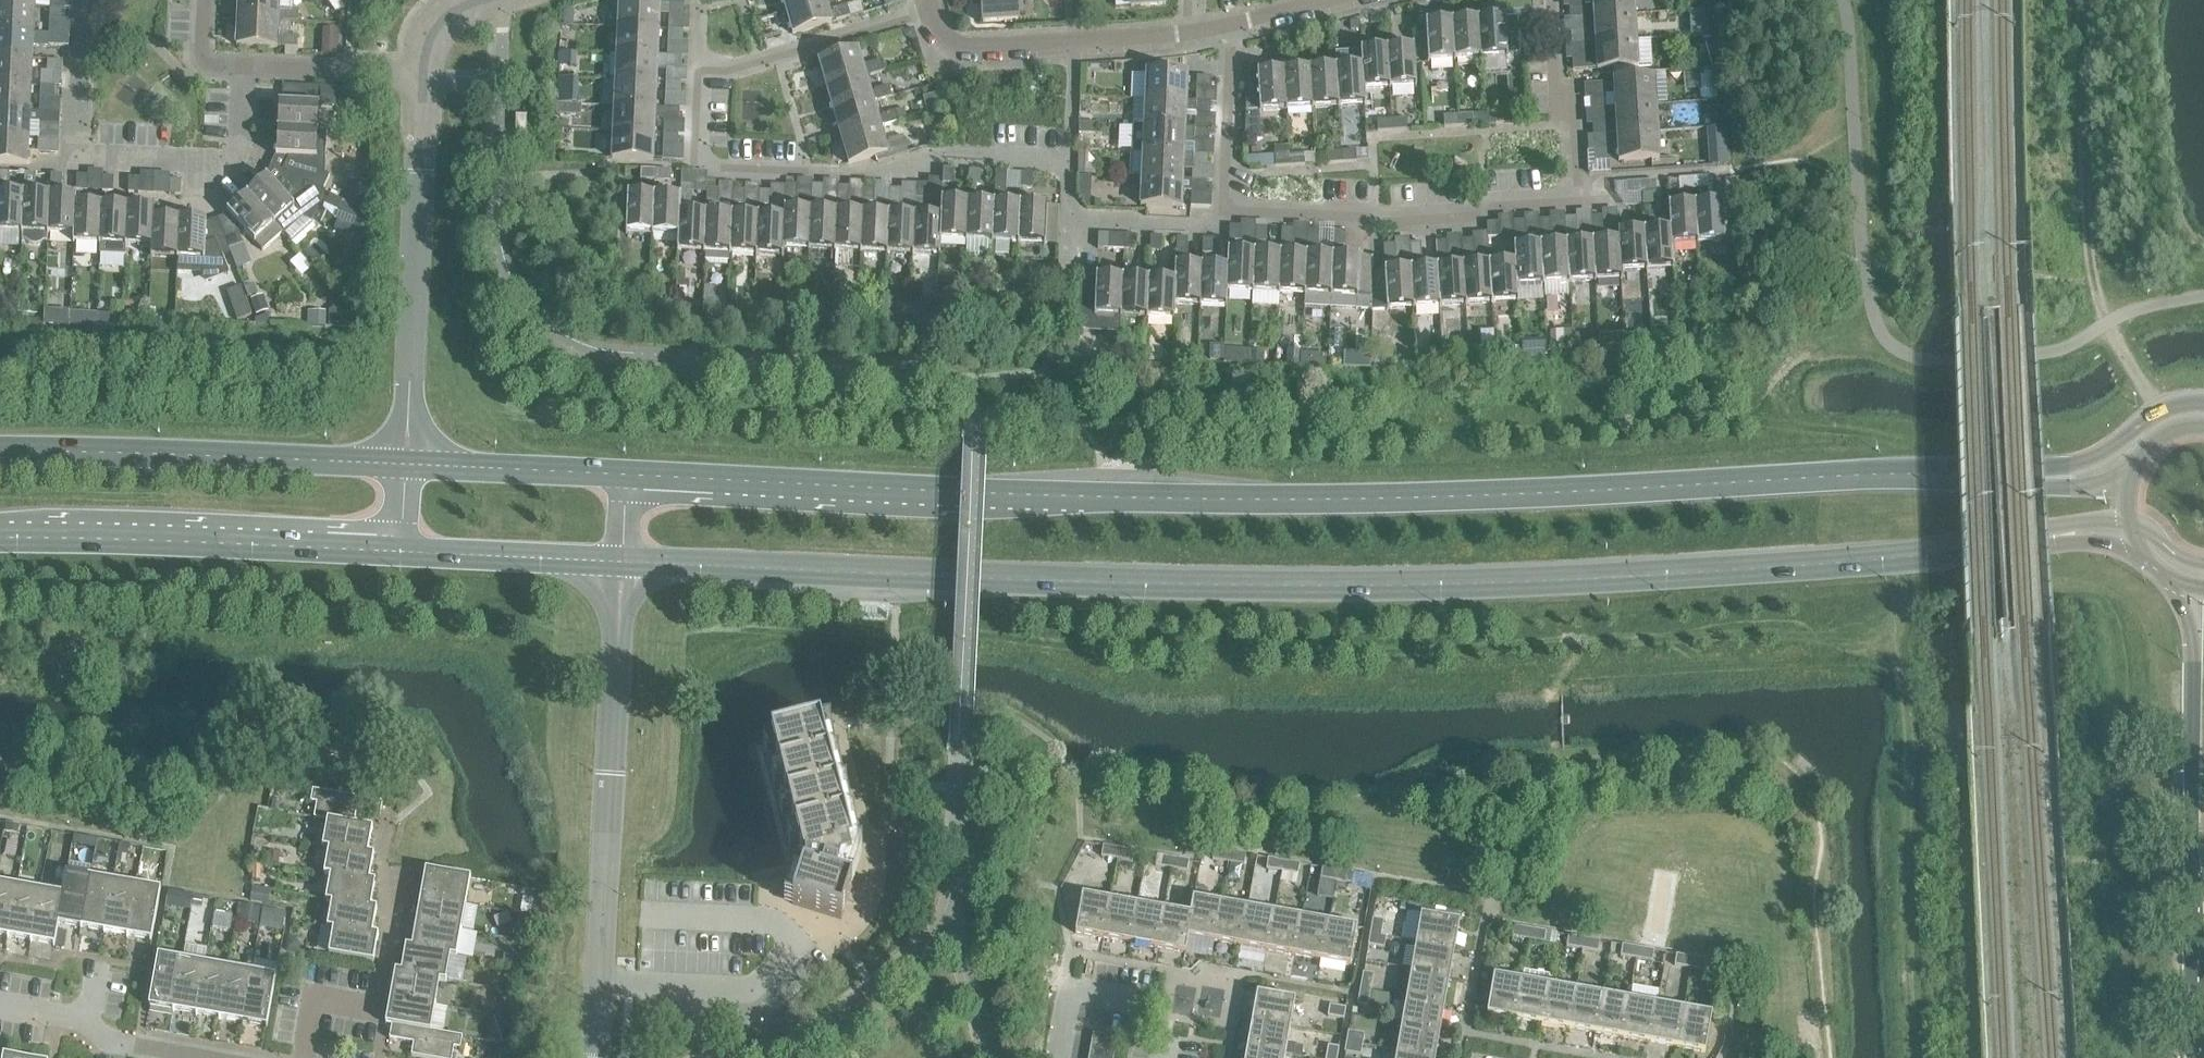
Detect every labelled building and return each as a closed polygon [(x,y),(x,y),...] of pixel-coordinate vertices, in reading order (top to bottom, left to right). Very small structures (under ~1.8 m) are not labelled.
[(237,19),(278,20),(277,20),(277,19),(283,20),(283,21),(298,21),(298,10),(283,9),(283,11),(277,11),(278,0),(239,0),(238,18),(237,18),(237,19)] [(617,27),(658,29),(657,28),(658,4),(659,4),(659,2),(618,0),(618,2),(620,2),(619,27),(617,27)] [(784,8),(813,0),(783,0),(785,7),(784,8)] [(784,8),(784,9),(786,9),(793,32),(791,33),(792,34),(831,23),(831,21),(829,22),(827,13),(823,0),(813,0),(784,8)] [(982,22),(1017,19),(1016,0),(981,0),(982,22)] [(1593,16),(1634,14),(1634,13),(1632,13),(1632,0),(1593,0),(1594,5),(1569,7),(1570,18),(1593,16)] [(668,14),(683,15),(684,4),(669,3),(668,14)] [(33,33),(33,32),(32,32),(33,8),(34,8),(34,7),(0,6),(0,32),(33,33)] [(833,12),(827,13),(829,22),(831,21),(835,20),(836,21),(850,17),(846,6),(833,10),(833,12)] [(49,8),(49,19),(64,20),(64,8),(49,8)] [(563,9),(562,25),(572,26),(573,10),(563,9)] [(1707,11),(1688,12),(1689,36),(1709,36),(1707,11)] [(1571,44),(1594,42),(1636,40),(1635,39),(1634,39),(1633,15),(1634,14),(1593,16),(1593,17),(1594,17),(1595,31),(1570,33),(1571,44)] [(1478,18),(1477,18),(1480,59),(1480,58),(1505,56),(1505,58),(1506,58),(1504,17),(1502,17),(1502,18),(1478,20),(1478,18)] [(1452,20),(1451,20),(1454,61),(1454,60),(1479,58),(1479,59),(1480,59),(1477,18),(1476,18),(1476,20),(1452,21),(1452,20)] [(278,20),(237,19),(238,19),(237,44),(236,44),(236,45),(277,47),(277,46),(275,46),(275,45),(281,46),(296,47),(297,36),(282,35),(282,37),(276,37),(277,21),(278,21),(278,20)] [(1454,61),(1451,20),(1450,20),(1450,21),(1426,23),(1426,22),(1424,22),(1427,63),(1428,63),(1428,61),(1453,60),(1453,61),(1454,61)] [(616,53),(657,55),(656,55),(657,30),(658,30),(658,29),(617,27),(617,28),(619,28),(617,53),(616,53)] [(667,41),(682,42),(682,30),(667,30),(667,41)] [(32,59),(32,58),(31,58),(32,34),(33,34),(33,33),(0,32),(0,58),(32,59)] [(48,34),(48,45),(63,46),(63,34),(48,34)] [(1636,40),(1594,42),(1594,43),(1596,43),(1597,58),(1572,59),(1573,71),(1637,67),(1637,65),(1636,65),(1634,41),(1636,41),(1636,40)] [(321,41),(321,54),(336,55),(337,42),(321,41)] [(1387,48),(1386,48),(1389,89),(1389,87),(1414,86),(1414,87),(1415,87),(1413,46),(1411,46),(1411,47),(1387,49),(1387,48)] [(849,47),(820,55),(822,61),(851,53),(849,47)] [(1359,49),(1361,66),(1363,89),(1388,87),(1388,89),(1389,89),(1386,48),(1385,48),(1385,49),(1361,51),(1361,49),(1359,49)] [(822,61),(818,62),(818,64),(820,63),(827,87),(825,87),(825,88),(865,77),(884,71),(881,60),(861,66),(857,53),(858,52),(858,51),(851,53),(822,61)] [(558,52),(557,66),(576,67),(576,53),(558,52)] [(615,79),(656,81),(654,81),(656,56),(657,56),(657,55),(616,53),(616,54),(617,54),(616,79),(615,79)] [(666,67),(681,68),(681,56),(666,56),(666,67)] [(31,85),(29,85),(31,60),(32,60),(32,59),(0,58),(0,84),(31,85)] [(47,60),(46,71),(61,72),(62,60),(47,60)] [(1310,68),(1309,68),(1312,109),(1312,108),(1337,106),(1337,108),(1338,108),(1335,66),(1334,67),(1335,68),(1310,69),(1310,68)] [(1336,66),(1335,66),(1338,108),(1338,107),(1338,106),(1363,105),(1363,106),(1364,106),(1363,89),(1361,66),(1336,68),(1336,66)] [(1284,70),(1283,70),(1286,111),(1286,109),(1311,108),(1311,109),(1312,109),(1309,68),(1308,68),(1308,70),(1284,71),(1284,70)] [(1714,69),(1696,71),(1699,92),(1716,89),(1714,69)] [(1286,111),(1283,70),(1282,70),(1282,71),(1258,73),(1258,71),(1256,71),(1256,73),(1247,73),(1244,112),(1259,111),(1259,112),(1260,112),(1260,111),(1285,109),(1285,111),(1286,111)] [(1144,99),(1144,100),(1185,102),(1185,101),(1184,101),(1185,76),(1186,77),(1186,75),(1145,73),(1145,75),(1147,75),(1146,99),(1144,99)] [(1195,87),(1210,88),(1211,77),(1196,76),(1195,87)] [(865,77),(825,88),(826,89),(827,88),(834,112),(833,113),(872,102),(891,96),(888,85),(868,91),(864,78),(865,77)] [(614,105),(613,106),(655,107),(653,107),(654,82),(656,82),(656,81),(615,79),(615,80),(616,80),(615,105),(614,105)] [(1614,107),(1614,108),(1655,105),(1654,105),(1652,80),(1654,80),(1653,79),(1612,81),(1612,83),(1614,83),(1615,97),(1615,107),(1614,107)] [(664,93),(679,94),(680,83),(665,82),(664,93)] [(30,111),(28,111),(29,86),(31,86),(31,85),(0,84),(0,110),(30,111)] [(277,128),(277,129),(318,131),(318,130),(316,130),(317,106),(319,106),(319,105),(350,106),(351,89),(318,87),(318,86),(281,84),(281,102),(278,102),(278,104),(279,104),(278,128),(277,128)] [(40,86),(39,97),(54,98),(55,86),(40,86)] [(1716,89),(1699,92),(1700,101),(1718,99),(1716,89)] [(556,93),(556,103),(567,104),(571,104),(571,94),(556,93)] [(1590,98),(1591,110),(1606,109),(1606,108),(1605,97),(1590,98)] [(1615,97),(1605,97),(1606,108),(1614,107),(1615,107),(1615,97)] [(1143,125),(1143,126),(1184,128),(1184,127),(1183,127),(1184,102),(1185,102),(1144,100),(1144,101),(1145,101),(1144,125),(1143,125)] [(872,102),(833,113),(833,114),(834,114),(841,137),(840,138),(880,127),(899,121),(895,111),(875,116),(871,103),(873,102),(872,102)] [(1194,114),(1209,114),(1210,103),(1195,102),(1194,114)] [(556,103),(555,115),(567,115),(567,104),(556,103)] [(1592,136),(1616,134),(1657,131),(1655,131),(1654,106),(1655,106),(1655,105),(1614,108),(1614,109),(1616,109),(1616,123),(1592,124),(1592,136)] [(612,131),(612,132),(653,134),(653,133),(652,133),(653,108),(655,108),(655,107),(613,106),(615,106),(614,131),(612,131)] [(663,119),(678,120),(679,109),(664,108),(663,119)] [(28,138),(28,137),(27,137),(28,123),(53,124),(54,112),(30,111),(0,110),(0,136),(28,138)] [(1494,113),(1495,124),(1510,123),(1509,112),(1494,113)] [(1494,113),(1483,114),(1484,125),(1495,124),(1494,113)] [(1472,114),(1457,115),(1458,126),(1473,125),(1472,114)] [(1483,114),(1472,114),(1473,125),(1484,125),(1483,114)] [(515,115),(514,141),(525,141),(526,115),(515,115)] [(1458,126),(1457,115),(1442,116),(1443,127),(1458,126)] [(1718,115),(1703,116),(1704,128),(1719,127),(1718,115)] [(1405,118),(1391,119),(1391,131),(1406,130),(1405,118)] [(1391,131),(1391,119),(1376,120),(1377,132),(1391,131)] [(1078,123),(1077,134),(1088,134),(1089,123),(1078,123)] [(1129,152),(1142,152),(1183,154),(1183,153),(1182,153),(1182,139),(1183,129),(1184,129),(1184,128),(1143,126),(1130,125),(1129,152)] [(880,127),(840,138),(840,139),(842,139),(848,162),(847,163),(848,164),(873,157),(875,163),(908,153),(906,147),(903,136),(883,142),(878,128),(880,128),(880,127)] [(1725,127),(1705,128),(1708,166),(1728,165),(1725,127)] [(1208,129),(1184,128),(1184,129),(1183,129),(1182,139),(1208,140),(1208,129)] [(275,156),(271,166),(323,191),(323,189),(329,176),(324,173),(326,133),(327,133),(327,131),(318,131),(277,129),(276,130),(278,130),(277,154),(275,154),(275,156)] [(1657,131),(1616,134),(1616,135),(1617,135),(1619,159),(1617,159),(1617,161),(1658,158),(1658,157),(1657,157),(1655,132),(1657,132),(1657,131)] [(653,134),(612,132),(614,132),(613,157),(611,157),(611,158),(652,160),(652,159),(651,159),(652,134),(653,134)] [(662,145),(677,146),(677,135),(662,134),(662,145)] [(0,136),(0,163),(27,164),(27,163),(26,163),(27,138),(28,138),(0,136)] [(1288,146),(1273,147),(1274,155),(1288,154),(1288,146)] [(1355,150),(1340,151),(1341,163),(1356,162),(1355,150)] [(1593,151),(1594,162),(1609,161),(1608,150),(1593,151)] [(1341,163),(1340,151),(1326,152),(1326,163),(1341,163)] [(1593,151),(1587,151),(1588,173),(1610,172),(1609,161),(1594,162),(1593,151)] [(1141,178),(1182,180),(1182,179),(1180,179),(1181,165),(1181,155),(1183,155),(1183,154),(1142,152),(1142,153),(1143,153),(1142,178),(1141,178)] [(1207,155),(1183,154),(1183,155),(1181,155),(1181,165),(1207,166),(1207,155)] [(1289,166),(1288,154),(1274,155),(1274,167),(1289,166)] [(1303,154),(1288,154),(1289,166),(1304,165),(1303,154)] [(1076,164),(1076,175),(1094,176),(1095,165),(1076,164)] [(247,193),(246,194),(281,233),(302,214),(310,219),(323,191),(271,166),(266,176),(265,176),(266,178),(247,194),(247,193)] [(640,180),(654,180),(655,169),(640,168),(640,180)] [(655,169),(654,180),(669,181),(670,170),(655,169)] [(942,184),(953,184),(954,169),(943,169),(942,184)] [(680,185),(692,186),(692,171),(681,170),(680,185)] [(968,185),(979,186),(980,171),(969,170),(968,185)] [(995,172),(993,202),(994,202),(994,204),(1005,204),(1006,172),(998,171),(995,172)] [(21,233),(23,192),(22,192),(22,194),(6,193),(7,187),(9,187),(9,172),(0,172),(0,231),(21,232),(21,233)] [(47,235),(49,193),(48,193),(48,195),(32,194),(33,188),(35,188),(35,173),(24,173),(23,188),(24,188),(24,194),(24,192),(23,192),(21,233),(22,233),(22,232),(47,233),(47,235)] [(1020,188),(1032,188),(1032,173),(1021,173),(1020,188)] [(48,233),(73,234),(75,204),(76,204),(76,195),(75,195),(75,196),(58,195),(59,189),(61,190),(61,174),(50,174),(49,189),(51,189),(50,195),(50,194),(49,193),(47,235),(48,235),(48,233)] [(76,175),(76,190),(87,191),(87,176),(76,175)] [(102,176),(102,191),(113,192),(113,177),(102,176)] [(128,177),(128,192),(139,193),(140,178),(128,177)] [(1707,177),(1692,178),(1693,189),(1708,188),(1707,177)] [(1182,180),(1141,178),(1141,179),(1142,179),(1141,204),(1140,204),(1140,205),(1181,207),(1181,205),(1179,205),(1180,191),(1180,181),(1182,181),(1182,180)] [(1693,189),(1692,178),(1678,179),(1678,190),(1693,189)] [(169,194),(180,195),(181,180),(169,179),(169,194)] [(1206,181),(1182,180),(1182,181),(1180,181),(1180,191),(1205,193),(1206,181)] [(1655,180),(1640,181),(1641,193),(1656,192),(1655,180)] [(1641,193),(1640,181),(1625,182),(1626,194),(1641,193)] [(916,183),(916,184),(915,198),(926,198),(927,183),(916,183)] [(785,184),(784,199),(796,199),(796,184),(785,184)] [(364,185),(355,205),(366,210),(375,190),(364,185)] [(811,209),(811,211),(822,211),(823,185),(812,185),(811,209)] [(837,210),(837,212),(848,212),(849,187),(838,186),(837,210)] [(863,187),(863,202),(874,203),(874,188),(863,187)] [(706,188),(706,203),(717,203),(718,188),(706,188)] [(732,189),(732,204),(743,204),(744,190),(732,189)] [(890,189),(889,204),(901,204),(901,189),(890,189)] [(759,190),(758,205),(769,206),(770,191),(759,190)] [(1075,192),(1075,194),(1087,206),(1089,206),(1089,192),(1075,192)] [(651,235),(652,235),(654,194),(653,194),(653,195),(628,194),(628,193),(627,193),(625,234),(627,234),(627,232),(651,234),(651,235)] [(281,233),(246,194),(246,195),(228,212),(227,211),(226,212),(262,251),(281,233)] [(653,234),(677,235),(678,235),(679,212),(680,212),(681,195),(679,195),(679,196),(654,195),(654,194),(652,235),(653,235),(653,234)] [(328,195),(322,209),(334,220),(342,201),(328,195)] [(939,239),(940,239),(965,241),(965,242),(967,201),(967,202),(942,201),(942,199),(941,199),(940,217),(939,239)] [(342,201),(334,220),(351,226),(350,240),(368,241),(370,212),(342,201)] [(967,201),(965,242),(966,242),(966,254),(990,255),(991,243),(992,243),(993,202),(993,203),(968,202),(968,201),(967,201)] [(1695,203),(1694,203),(1697,244),(1697,242),(1722,241),(1722,242),(1723,242),(1720,201),(1719,201),(1719,202),(1695,204),(1695,203)] [(993,202),(992,243),(992,242),(1017,243),(1017,245),(1018,245),(1019,203),(1019,205),(1005,204),(994,204),(994,202),(993,202)] [(1019,203),(1018,245),(1018,243),(1043,244),(1043,246),(1044,246),(1046,205),(1045,205),(1045,206),(1020,205),(1020,203),(1019,203)] [(1667,204),(1669,229),(1670,244),(1671,244),(1696,242),(1696,244),(1697,244),(1694,203),(1693,203),(1693,204),(1669,206),(1669,204),(1667,204)] [(96,245),(99,245),(101,204),(100,204),(100,205),(76,204),(75,204),(73,234),(72,244),(77,244),(78,247),(95,248),(96,245)] [(125,246),(127,205),(126,205),(126,206),(102,205),(102,204),(101,204),(99,245),(100,245),(100,243),(125,245),(125,246)] [(126,245),(151,246),(153,218),(154,206),(153,206),(152,207),(128,206),(128,205),(127,205),(125,246),(126,246),(126,245)] [(783,208),(783,217),(782,248),(783,248),(807,249),(807,250),(808,250),(810,209),(809,209),(809,210),(785,209),(785,208),(783,208)] [(811,209),(810,209),(808,250),(809,250),(809,249),(834,250),(833,252),(834,252),(836,210),(835,210),(835,212),(822,211),(811,211),(811,209)] [(836,210),(834,252),(835,252),(835,250),(860,251),(860,253),(862,211),(861,211),(861,213),(848,212),(837,212),(837,210),(836,210)] [(862,211),(860,253),(861,253),(861,251),(886,253),(886,254),(888,213),(887,213),(887,214),(863,213),(863,212),(862,211)] [(703,253),(705,212),(704,213),(680,212),(679,212),(678,235),(677,235),(677,252),(678,252),(678,251),(703,252),(703,253)] [(729,254),(731,213),(731,215),(706,213),(706,212),(705,212),(703,253),(704,253),(704,252),(729,253),(729,254)] [(755,256),(756,256),(757,214),(757,216),(732,215),(732,213),(731,213),(729,254),(730,254),(730,253),(755,254),(755,256)] [(888,213),(886,254),(887,254),(887,253),(912,254),(912,255),(914,214),(913,215),(889,214),(889,213),(888,213)] [(757,214),(756,256),(756,254),(781,255),(781,257),(782,257),(783,248),(782,248),(783,217),(758,216),(758,214),(757,214)] [(914,214),(912,255),(913,255),(913,254),(938,255),(938,256),(939,257),(940,239),(939,239),(940,217),(915,215),(915,214),(914,214)] [(1590,216),(1591,231),(1602,230),(1601,215),(1590,216)] [(1564,218),(1565,233),(1576,232),(1575,217),(1564,218)] [(176,259),(177,259),(179,218),(178,218),(178,219),(153,218),(151,246),(150,258),(152,258),(152,256),(176,257),(176,259)] [(179,218),(177,259),(176,273),(178,273),(178,271),(202,272),(205,280),(226,272),(227,274),(228,274),(216,240),(204,244),(206,219),(204,219),(204,220),(179,219),(180,218),(179,218)] [(1538,220),(1539,234),(1550,234),(1549,219),(1538,220)] [(1511,221),(1512,236),(1523,235),(1522,220),(1511,221)] [(1487,223),(1488,238),(1499,237),(1498,222),(1487,223)] [(1229,226),(1228,241),(1239,241),(1240,226),(1229,226)] [(1255,227),(1254,242),(1265,243),(1266,228),(1255,227)] [(1281,228),(1280,252),(1278,294),(1279,294),(1279,292),(1303,293),(1303,295),(1304,295),(1306,253),(1305,253),(1305,255),(1291,254),(1292,229),(1281,228)] [(1617,231),(1617,240),(1618,240),(1620,271),(1645,269),(1645,271),(1646,271),(1643,229),(1643,231),(1618,232),(1618,231),(1617,231)] [(1644,229),(1643,229),(1646,271),(1647,270),(1647,269),(1671,268),(1671,269),(1673,269),(1671,244),(1670,244),(1669,229),(1644,231),(1644,229)] [(1307,230),(1306,253),(1304,295),(1303,306),(1330,308),(1332,254),(1331,254),(1331,256),(1317,255),(1318,230),(1307,230)] [(1333,231),(1332,246),(1344,246),(1344,231),(1333,231)] [(238,233),(225,238),(229,249),(242,244),(238,233)] [(1097,249),(1108,249),(1109,234),(1097,234),(1097,249)] [(1108,249),(1123,250),(1124,235),(1109,234),(1108,249)] [(1124,235),(1123,250),(1134,250),(1135,235),(1124,235)] [(1149,251),(1160,252),(1161,237),(1150,236),(1149,251)] [(1175,237),(1173,280),(1174,280),(1173,303),(1174,303),(1198,304),(1198,306),(1199,306),(1201,265),(1200,264),(1200,266),(1185,265),(1186,238),(1175,237)] [(1201,253),(1213,254),(1213,239),(1202,238),(1201,253)] [(1461,240),(1462,255),(1473,254),(1472,239),(1461,240)] [(1566,242),(1568,283),(1569,283),(1569,282),(1594,280),(1594,282),(1592,240),(1591,240),(1591,242),(1566,243),(1566,242)] [(1592,240),(1594,282),(1595,282),(1595,280),(1620,279),(1620,280),(1621,280),(1620,271),(1618,240),(1617,240),(1592,242),(1592,240)] [(1435,242),(1436,256),(1447,256),(1446,241),(1435,242)] [(1409,243),(1410,258),(1421,257),(1420,242),(1409,243)] [(1540,244),(1542,285),(1543,285),(1543,283),(1567,282),(1568,283),(1566,242),(1565,242),(1565,244),(1540,245),(1540,244)] [(1372,257),(1371,257),(1371,311),(1371,310),(1386,309),(1386,310),(1388,310),(1387,309),(1412,307),(1412,309),(1413,309),(1410,268),(1409,268),(1410,269),(1396,270),(1394,244),(1382,245),(1384,269),(1383,269),(1383,270),(1372,271),(1372,257)] [(1513,245),(1514,262),(1515,262),(1516,285),(1517,285),(1541,283),(1541,285),(1542,285),(1540,244),(1539,244),(1539,245),(1514,247),(1514,245),(1513,245)] [(1227,250),(1226,267),(1227,267),(1226,290),(1251,291),(1251,292),(1252,292),(1254,251),(1253,251),(1253,253),(1228,252),(1228,250),(1227,250)] [(1254,251),(1252,292),(1253,292),(1253,291),(1277,292),(1277,294),(1278,294),(1280,252),(1279,252),(1279,254),(1254,253),(1254,251)] [(1333,254),(1332,254),(1330,308),(1370,309),(1370,311),(1371,311),(1371,257),(1371,258),(1359,257),(1359,255),(1357,255),(1357,257),(1333,256),(1333,254)] [(1489,263),(1488,263),(1491,304),(1492,304),(1492,302),(1516,301),(1516,302),(1518,302),(1517,285),(1516,285),(1515,262),(1514,262),(1489,264),(1489,263)] [(1463,264),(1462,264),(1465,305),(1466,305),(1466,304),(1490,302),(1490,304),(1491,304),(1488,263),(1488,264),(1463,266),(1463,264)] [(1437,266),(1436,266),(1439,307),(1440,307),(1439,306),(1464,304),(1464,305),(1465,305),(1462,264),(1462,266),(1437,267),(1437,266)] [(1201,265),(1199,306),(1200,306),(1200,304),(1224,305),(1224,307),(1226,307),(1226,290),(1227,267),(1226,267),(1201,266),(1201,265)] [(1411,267),(1410,268),(1413,309),(1414,309),(1413,307),(1438,306),(1438,307),(1439,307),(1436,266),(1436,267),(1411,269),(1411,267)] [(12,273),(12,281),(20,282),(20,273),(12,273)] [(1120,318),(1122,276),(1121,276),(1121,278),(1096,277),(1096,275),(1095,275),(1095,277),(1083,276),(1083,275),(1082,274),(1080,316),(1080,319),(1081,322),(1083,324),(1085,326),(1088,327),(1090,328),(1119,329),(1120,318)] [(1122,276),(1120,318),(1121,318),(1121,316),(1146,317),(1145,319),(1146,319),(1148,278),(1147,278),(1147,279),(1122,278),(1122,276)] [(1149,278),(1148,278),(1146,319),(1147,319),(1147,317),(1171,319),(1171,320),(1173,320),(1174,303),(1173,303),(1174,280),(1173,280),(1149,279),(1149,278)] [(254,286),(244,290),(247,297),(257,294),(254,286)] [(262,295),(250,299),(255,315),(268,311),(262,295)] [(245,298),(230,304),(237,320),(251,315),(245,298)] [(43,309),(42,325),(55,326),(56,310),(43,309)] [(307,311),(307,326),(325,327),(325,311),(307,311)] [(69,312),(68,326),(82,327),(83,312),(69,312)] [(97,313),(97,328),(110,328),(111,314),(97,313)] [(328,315),(328,327),(348,327),(348,316),(328,315)] [(1595,332),(1584,333),(1584,344),(1596,344),(1595,332)] [(1636,336),(1625,337),(1626,349),(1636,348),(1636,336)] [(1545,339),(1520,340),(1521,358),(1546,357),(1545,339)] [(1494,345),(1468,347),(1469,361),(1495,359),(1494,345)] [(1249,360),(1249,364),(1262,365),(1262,361),(1262,354),(1263,350),(1249,349),(1249,355),(1249,360)] [(1285,361),(1285,365),(1298,366),(1299,352),(1300,350),(1286,349),(1285,354),(1285,361)] [(1299,352),(1298,366),(1325,368),(1325,362),(1326,354),(1299,352)] [(802,872),(791,904),(840,920),(851,887),(835,882),(840,867),(850,864),(847,851),(851,850),(819,726),(769,739),(802,863),(804,863),(803,872),(802,872)] [(313,818),(326,820),(352,825),(353,824),(355,812),(379,817),(378,817),(379,817),(382,803),(312,790),(310,802),(311,803),(311,802),(316,803),(314,818),(313,817),(313,818)] [(271,799),(270,808),(279,809),(280,800),(271,799)] [(322,847),(329,849),(329,848),(367,854),(370,836),(364,835),(365,826),(353,824),(352,825),(326,820),(326,821),(328,821),(323,846),(321,846),(322,847)] [(73,834),(72,844),(94,848),(96,838),(73,834)] [(119,844),(116,862),(126,864),(129,845),(119,844)] [(1100,856),(1116,859),(1118,848),(1102,845),(1100,856)] [(323,874),(331,876),(331,875),(368,881),(372,862),(365,861),(367,854),(329,848),(329,849),(325,873),(323,872),(323,873),(323,874)] [(1118,848),(1116,859),(1132,862),(1134,851),(1118,848)] [(1211,859),(1227,862),(1229,851),(1213,848),(1211,859)] [(1229,851),(1227,862),(1243,865),(1245,854),(1229,851)] [(268,852),(267,863),(278,864),(279,853),(268,852)] [(1155,866),(1170,868),(1172,858),(1157,855),(1155,866)] [(1172,858),(1170,868),(1186,871),(1188,860),(1172,858)] [(1265,869),(1281,871),(1283,861),(1267,858),(1265,869)] [(1283,861),(1281,871),(1297,874),(1299,863),(1283,861)] [(251,864),(251,881),(260,881),(260,864),(251,864)] [(1320,878),(1335,881),(1337,870),(1322,867),(1320,878)] [(1337,870),(1335,881),(1351,884),(1353,873),(1337,870)] [(56,871),(52,894),(61,895),(65,873),(65,872),(56,871)] [(423,878),(420,896),(465,905),(465,904),(463,904),(468,879),(470,879),(470,878),(469,878),(430,871),(429,879),(423,878)] [(65,873),(61,895),(62,895),(57,923),(58,923),(80,927),(79,929),(80,929),(89,876),(88,878),(66,874),(66,872),(65,873)] [(325,901),(332,902),(370,908),(373,889),(367,888),(368,881),(331,875),(331,876),(326,900),(324,899),(324,900),(325,900),(325,901)] [(90,876),(89,876),(80,929),(81,927),(103,931),(102,933),(103,933),(112,880),(111,882),(89,878),(90,876)] [(113,880),(112,880),(103,933),(104,931),(126,935),(125,937),(126,937),(135,884),(135,886),(112,882),(113,880)] [(7,938),(16,885),(15,885),(15,887),(0,884),(0,935),(6,936),(6,938),(7,938)] [(136,884),(135,884),(126,937),(127,935),(149,939),(149,941),(150,942),(150,941),(160,889),(159,889),(159,888),(158,888),(158,890),(135,886),(136,884)] [(29,942),(30,942),(39,889),(38,891),(16,887),(16,885),(7,938),(7,936),(30,940),(29,942)] [(251,887),(249,901),(266,904),(268,897),(268,890),(251,887)] [(39,889),(30,942),(31,940),(53,944),(52,946),(53,946),(54,946),(57,930),(58,923),(57,923),(62,895),(61,895),(52,894),(39,891),(40,889),(39,889)] [(168,892),(165,907),(189,911),(192,896),(168,892)] [(1074,933),(1102,938),(1109,900),(1081,895),(1074,933)] [(193,896),(191,907),(200,909),(202,898),(193,896)] [(418,903),(415,922),(461,930),(458,930),(463,905),(465,905),(420,896),(420,897),(426,899),(425,904),(418,903)] [(522,897),(520,911),(530,913),(532,899),(522,897)] [(1187,937),(1213,941),(1220,903),(1192,898),(1189,914),(1190,914),(1186,936),(1187,937)] [(1102,938),(1129,943),(1136,905),(1109,900),(1102,938)] [(326,928),(334,929),(334,928),(371,935),(374,916),(368,915),(370,908),(332,902),(328,927),(326,926),(326,927),(326,928)] [(1213,941),(1240,946),(1247,908),(1220,903),(1213,941)] [(1407,903),(1406,913),(1413,914),(1420,915),(1455,921),(1456,916),(1455,914),(1454,912),(1407,903)] [(238,904),(235,920),(256,924),(256,922),(257,922),(260,908),(238,904)] [(1129,943),(1156,948),(1163,909),(1136,905),(1129,943)] [(259,924),(259,925),(282,929),(285,912),(262,908),(259,924)] [(1240,946),(1267,951),(1274,912),(1247,908),(1240,946)] [(1184,953),(1187,937),(1186,936),(1190,914),(1189,914),(1163,909),(1156,948),(1184,953)] [(1267,951),(1294,955),(1301,917),(1274,912),(1267,951)] [(214,914),(212,928),(229,930),(232,916),(214,914)] [(1420,915),(1415,943),(1453,949),(1458,921),(1455,921),(1420,915)] [(1294,955),(1321,960),(1328,922),(1301,917),(1294,955)] [(1372,919),(1369,934),(1380,936),(1382,921),(1372,919)] [(414,929),(411,948),(448,955),(448,956),(455,957),(455,956),(456,957),(456,956),(454,955),(458,930),(461,931),(461,930),(415,922),(415,923),(421,924),(420,930),(414,929)] [(1328,922),(1321,960),(1349,965),(1356,927),(1328,922)] [(515,925),(513,939),(525,941),(528,927),(515,925)] [(1512,937),(1527,939),(1529,929),(1513,926),(1512,937)] [(334,928),(334,929),(329,953),(327,953),(327,954),(328,954),(328,955),(372,963),(376,943),(370,942),(371,935),(334,928)] [(1529,929),(1527,939),(1543,942),(1545,931),(1529,929)] [(57,930),(54,946),(63,947),(66,932),(57,930)] [(1380,936),(1369,934),(1367,943),(1383,946),(1385,937),(1380,936)] [(1566,946),(1581,949),(1583,938),(1568,935),(1566,946)] [(287,937),(285,951),(298,953),(299,945),(295,938),(287,937)] [(1583,938),(1581,949),(1597,952),(1599,941),(1583,938)] [(1415,943),(1410,970),(1449,976),(1453,949),(1415,943)] [(1620,956),(1635,958),(1637,948),(1622,945),(1620,956)] [(403,954),(400,973),(437,979),(437,980),(444,982),(445,981),(446,980),(443,980),(448,956),(448,955),(411,948),(409,955),(403,954)] [(1637,948),(1635,958),(1651,961),(1653,950),(1637,948)] [(172,1012),(181,959),(181,958),(181,961),(158,957),(158,955),(158,954),(157,955),(148,1007),(148,1008),(149,1008),(149,1006),(172,1009),(172,1012)] [(1674,965),(1690,968),(1691,957),(1676,954),(1674,965)] [(503,955),(502,964),(513,966),(514,957),(503,955)] [(1691,957),(1690,968),(1705,971),(1707,960),(1691,957)] [(195,1016),(204,963),(204,965),(181,961),(182,959),(181,959),(172,1012),(173,1010),(195,1014),(195,1016)] [(218,1020),(228,967),(227,967),(227,969),(204,965),(205,963),(204,963),(195,1016),(196,1014),(218,1018),(218,1020)] [(241,1024),(242,1024),(251,971),(250,973),(227,969),(228,967),(218,1020),(219,1020),(219,1018),(242,1022),(241,1024)] [(1410,970),(1406,997),(1444,1003),(1449,976),(1410,970)] [(251,971),(242,1024),(242,1022),(265,1026),(264,1028),(265,1028),(265,1027),(266,1027),(275,976),(274,976),(274,975),(273,977),(251,973),(251,971)] [(393,979),(389,997),(435,1005),(433,1004),(437,980),(437,979),(400,973),(399,980),(393,979)] [(1362,973),(1359,988),(1370,990),(1373,975),(1362,973)] [(1486,1014),(1514,1019),(1521,980),(1493,975),(1486,1014)] [(1514,1019),(1541,1023),(1548,985),(1521,980),(1514,1019)] [(1541,1023),(1568,1028),(1575,990),(1548,985),(1541,1023)] [(1370,990),(1359,988),(1357,1004),(1367,1006),(1368,1004),(1370,992),(1370,990)] [(1568,1028),(1595,1033),(1602,995),(1575,990),(1568,1028)] [(1370,992),(1368,1004),(1386,1008),(1388,995),(1370,992)] [(1256,993),(1251,1021),(1289,1027),(1294,1000),(1256,993)] [(1595,1033),(1622,1038),(1629,999),(1602,995),(1595,1033)] [(392,1017),(391,1025),(428,1031),(428,1030),(433,1005),(435,1006),(435,1005),(389,997),(386,1016),(392,1017)] [(1406,997),(1401,1024),(1439,1030),(1444,1003),(1406,997)] [(1622,1038),(1649,1042),(1656,1004),(1629,999),(1622,1038)] [(1649,1042),(1676,1047),(1683,1009),(1656,1004),(1649,1042)] [(1345,1008),(1329,1005),(1327,1016),(1343,1019),(1345,1008)] [(1683,1009),(1676,1047),(1704,1052),(1711,1014),(1683,1009)] [(1251,1021),(1246,1048),(1285,1054),(1286,1044),(1289,1027),(1251,1021)] [(1401,1024),(1396,1051),(1434,1057),(1439,1030),(1401,1024)] [(391,1025),(388,1039),(389,1039),(413,1043),(411,1055),(410,1055),(410,1056),(424,1057),(450,1057),(452,1047),(458,1048),(459,1049),(461,1037),(430,1031),(428,1030),(428,1031),(391,1025)] [(490,1029),(488,1042),(501,1044),(503,1031),(490,1029)] [(1347,1031),(1345,1042),(1361,1045),(1363,1034),(1347,1031)] [(1092,1034),(1090,1046),(1114,1051),(1116,1038),(1092,1034)] [(1361,1045),(1345,1042),(1344,1052),(1360,1055),(1361,1045)] [(1286,1044),(1285,1054),(1291,1055),(1299,1057),(1301,1047),(1286,1044)] [(1088,1057),(1113,1057),(1114,1051),(1090,1046),(1088,1057)] [(1325,1057),(1336,1057),(1338,1048),(1327,1046),(1325,1057)] [(1244,1057),(1284,1057),(1285,1054),(1246,1048),(1244,1057)]
